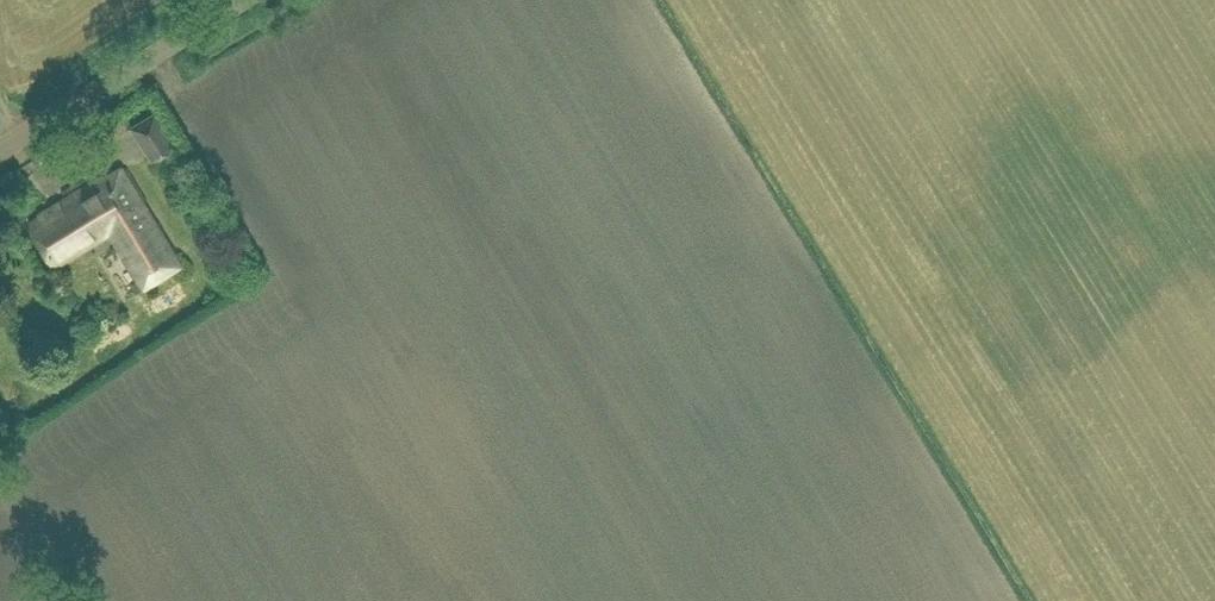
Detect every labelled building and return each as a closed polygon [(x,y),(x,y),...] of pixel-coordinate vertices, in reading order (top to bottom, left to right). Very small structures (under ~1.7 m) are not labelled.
[(154,110),(129,125),(150,161),(176,144),(154,110)] [(103,175),(40,213),(41,215),(29,223),(54,265),(110,231),(144,288),(181,265),(121,167),(104,177),(103,175)]
